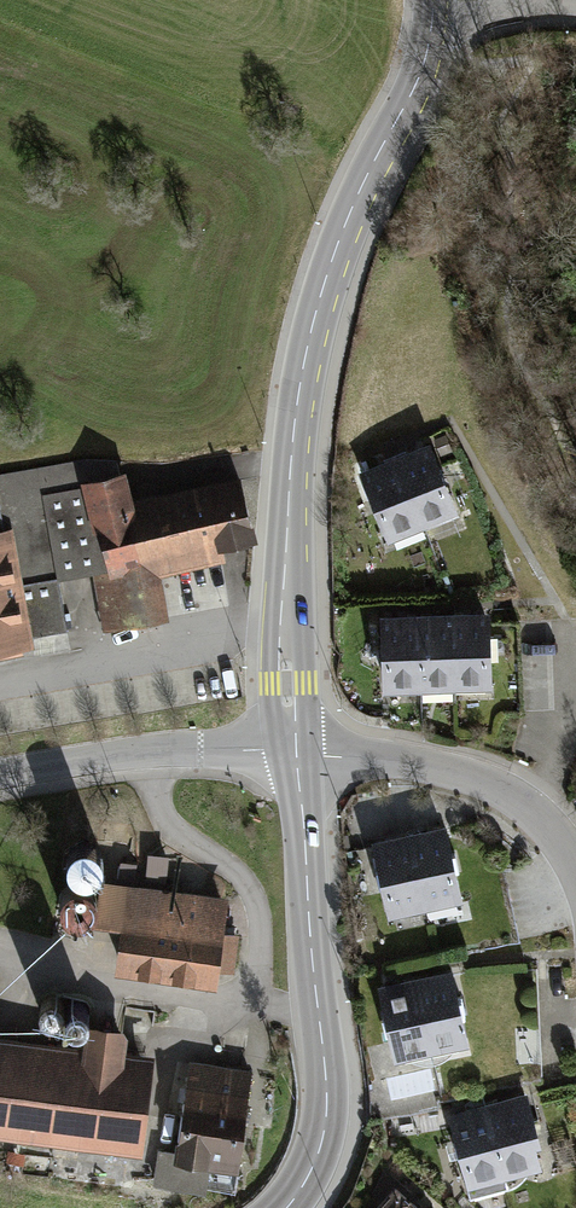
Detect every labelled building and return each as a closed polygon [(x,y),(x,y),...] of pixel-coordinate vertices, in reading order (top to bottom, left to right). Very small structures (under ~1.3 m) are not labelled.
[(432,442),(398,455),(429,527),(462,513),(432,442)] [(398,455),(361,472),(391,544),(429,527),(398,455)] [(35,646),(34,637),(70,631),(61,583),(93,577),(103,631),(166,619),(161,587),(158,573),(168,571),(226,561),(220,549),(256,540),(242,479),(136,504),(128,472),(119,474),(116,463),(83,460),(0,476),(0,652),(35,646)] [(492,612),(377,619),(383,696),(495,690),(492,612)] [(448,825),(413,833),(431,912),(465,902),(448,825)] [(413,833),(374,843),(395,921),(431,912),(413,833)] [(230,896),(130,884),(114,973),(218,985),(220,970),(234,970),(241,936),(226,935),(230,896)] [(451,969),(417,977),(434,1053),(471,1046),(451,969)] [(417,977),(378,987),(396,1063),(434,1053),(417,977)] [(146,1160),(156,1054),(0,1034),(0,1142),(146,1160)] [(256,1070),(190,1063),(176,1155),(158,1151),(153,1186),(207,1195),(209,1189),(238,1192),(256,1070)] [(528,1092),(487,1102),(509,1180),(542,1168),(539,1148),(544,1147),(528,1092)] [(487,1102),(449,1113),(470,1191),(509,1180),(487,1102)] [(397,1185),(376,1207),(421,1207),(397,1185)]
